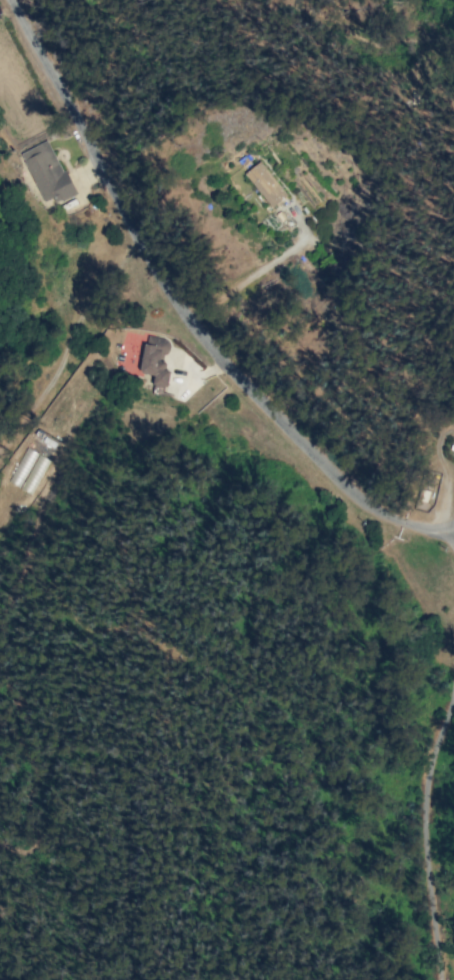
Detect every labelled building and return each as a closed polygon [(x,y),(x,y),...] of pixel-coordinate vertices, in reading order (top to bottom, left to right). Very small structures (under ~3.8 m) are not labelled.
[(20,152),(43,202),(52,198),(55,203),(74,194),(49,139),(20,152)] [(269,207),(285,197),(262,161),(245,171),(269,207)] [(167,386),(169,371),(165,370),(166,359),(167,359),(170,339),(143,335),(139,373),(153,375),(152,385),(167,386)]
